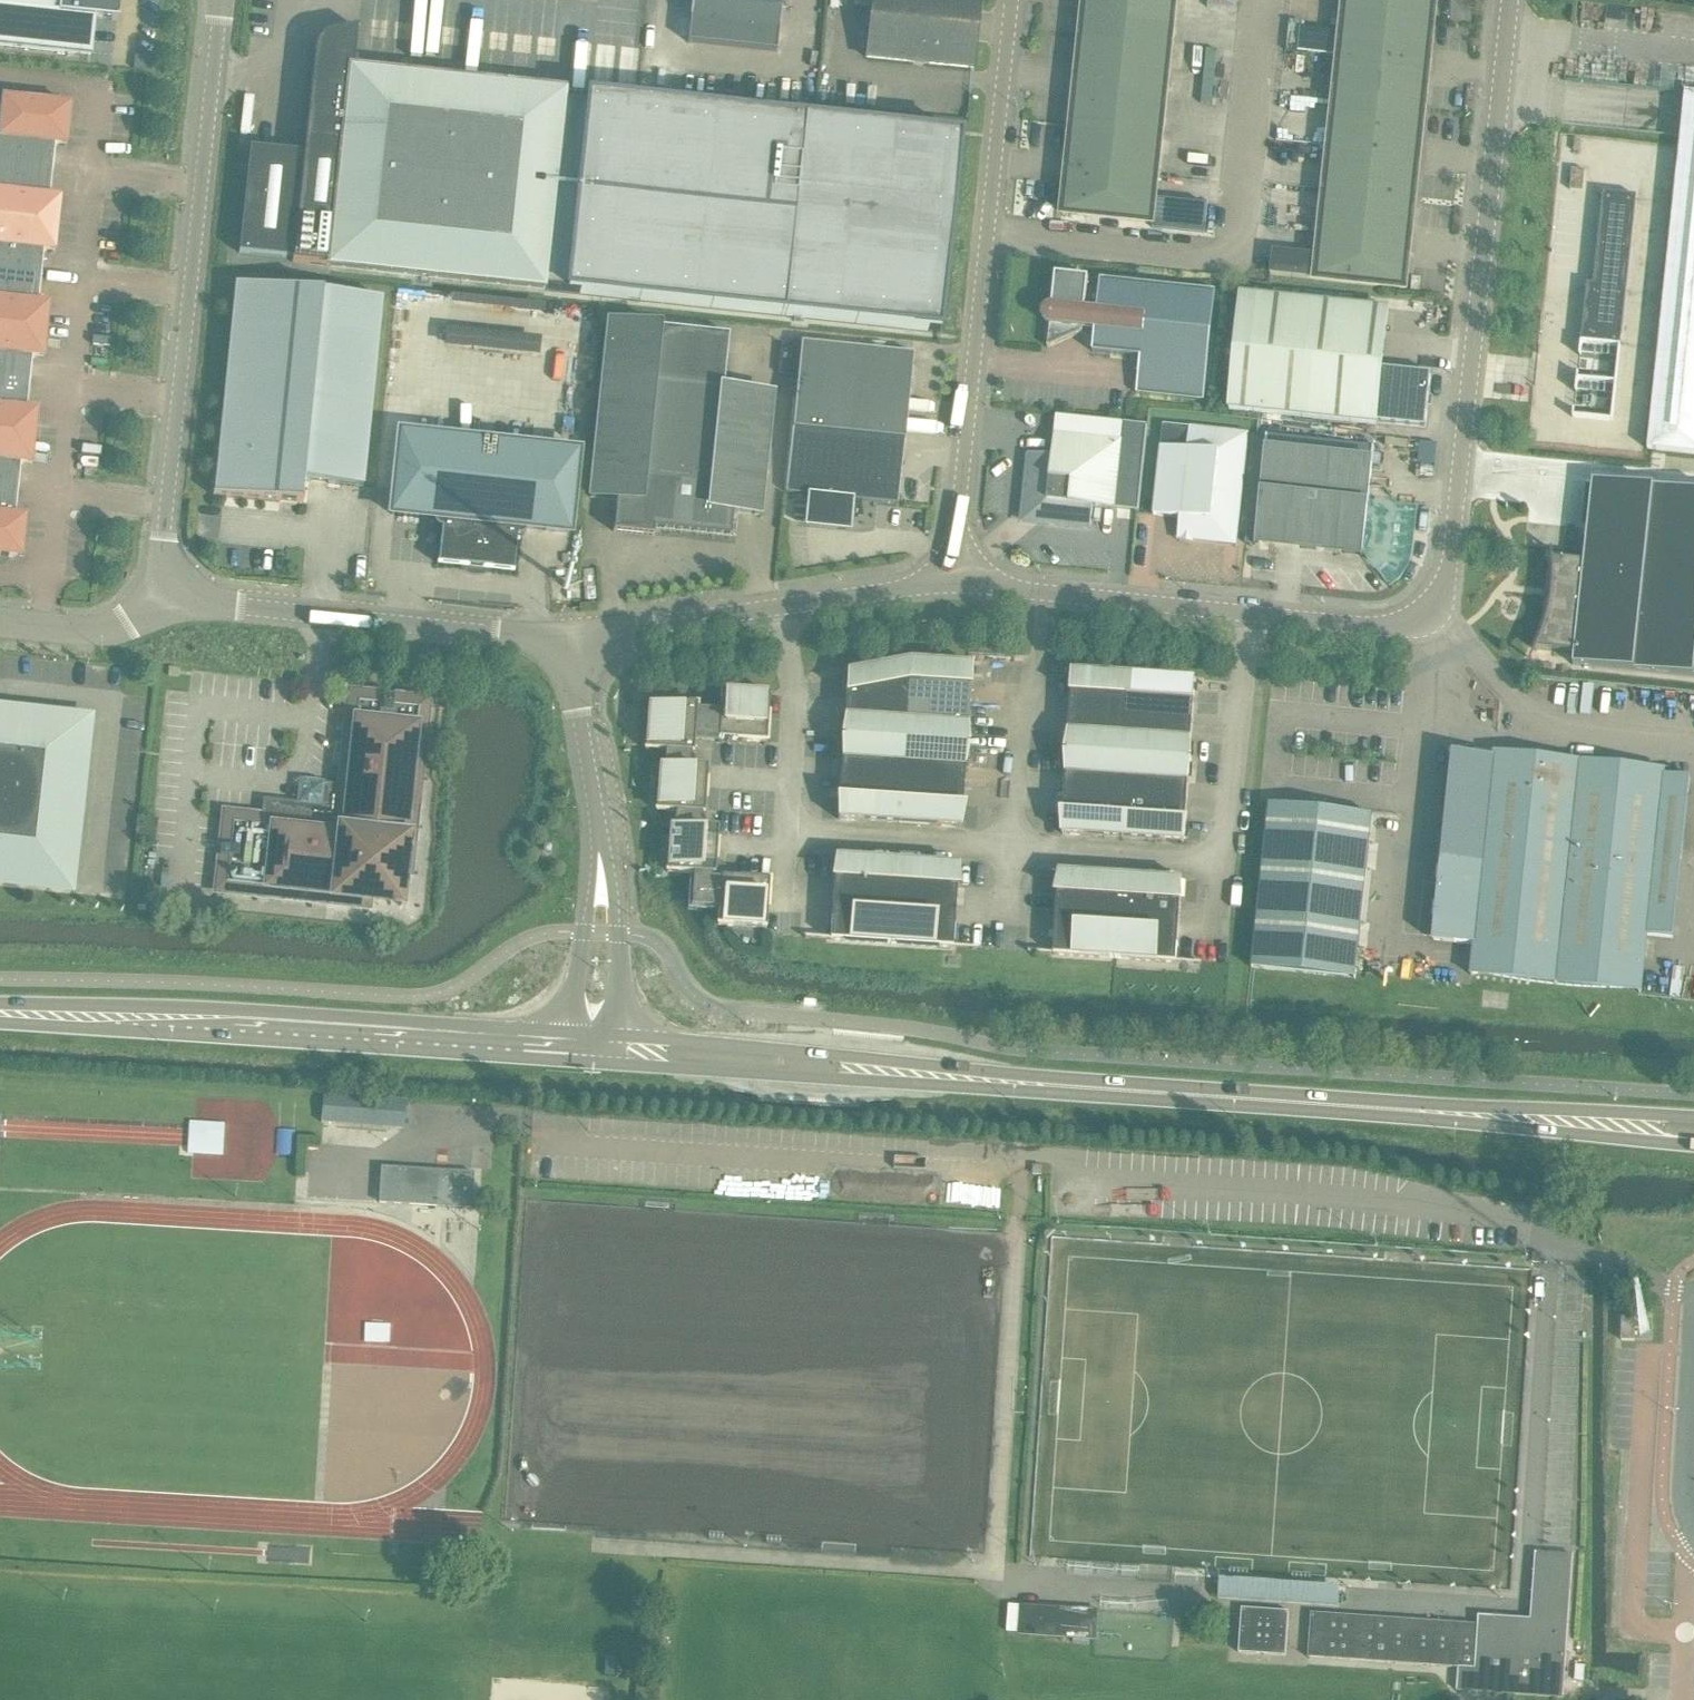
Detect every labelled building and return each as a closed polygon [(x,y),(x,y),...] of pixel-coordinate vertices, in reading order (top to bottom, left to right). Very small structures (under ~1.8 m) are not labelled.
[(90,55),(93,19),(118,21),(119,19),(116,18),(118,0),(0,0),(0,46),(90,55)] [(735,7),(781,12),(782,0),(736,0),(735,7)] [(869,9),(870,0),(857,0),(856,7),(869,9)] [(952,67),(972,69),(979,0),(872,0),(865,58),(952,67)] [(1062,214),(1152,223),(1176,0),(1085,0),(1062,214)] [(1405,289),(1435,0),(1344,0),(1317,256),(1273,252),(1270,275),(1405,289)] [(686,43),(731,47),(735,7),(690,2),(688,18),(689,19),(686,43)] [(735,7),(731,47),(776,52),(778,28),(779,28),(781,12),(735,7)] [(249,148),(238,253),(292,259),(291,263),(542,290),(938,333),(959,138),(814,122),(635,103),(563,95),(352,72),(357,29),(330,33),(319,40),(314,53),(303,154),(303,155),(249,148)] [(1647,449),(1693,454),(1693,93),(1685,93),(1681,136),(1680,146),(1647,449)] [(1,112),(2,112),(0,128),(0,139),(54,145),(65,147),(70,106),(2,99),(1,112)] [(51,172),(54,145),(0,139),(0,166),(51,172)] [(56,226),(59,199),(48,198),(51,172),(0,166),(0,220),(56,226)] [(1572,169),(1570,188),(1582,189),(1583,169),(1572,169)] [(1636,196),(1603,193),(1593,285),(1587,284),(1581,342),(1620,346),(1636,196)] [(40,278),(43,252),(54,253),(56,226),(0,220),(0,274),(40,278)] [(45,332),(48,305),(37,304),(40,278),(0,274),(0,327),(45,332)] [(1089,278),(1055,274),(1047,347),(1049,347),(1083,332),(1083,328),(1095,329),(1092,352),(1140,357),(1136,394),(1204,401),(1216,292),(1100,279),(1099,293),(1087,291),(1089,278)] [(212,495),(212,496),(302,506),(302,504),(301,504),(303,481),(362,487),(381,299),(235,285),(214,495),(212,495)] [(1228,409),(1376,424),(1376,423),(1425,428),(1431,374),(1382,369),(1388,309),(1241,294),(1228,409)] [(616,501),(613,532),(654,536),(654,530),(730,538),(733,513),(758,516),(771,395),(722,390),(728,335),(608,323),(590,498),(616,501)] [(28,384),(31,358),(42,359),(45,332),(0,327),(0,381),(28,384)] [(805,496),(803,522),(852,527),(855,501),(897,505),(904,441),(913,354),(801,343),(791,429),(785,494),(805,496)] [(34,439),(36,412),(25,410),(28,384),(0,381),(0,435),(34,439)] [(1030,454),(1023,522),(1091,529),(1093,507),(1115,509),(1138,512),(1147,426),(1124,424),(1056,417),(1055,435),(1052,456),(1030,454)] [(1147,426),(1138,512),(1153,513),(1153,515),(1178,518),(1182,518),(1181,530),(1193,531),(1192,537),(1231,541),(1232,532),(1237,532),(1238,532),(1248,433),(1207,429),(1147,422),(1147,426)] [(17,490),(19,465),(31,465),(34,439),(0,435),(0,489),(17,490)] [(438,565),(462,565),(489,567),(513,572),(517,537),(519,538),(521,537),(523,536),(525,534),(526,532),(526,529),(569,534),(577,454),(399,435),(391,515),(442,520),(438,565)] [(1255,539),(1363,550),(1371,472),(1374,447),(1266,436),(1255,539)] [(1552,572),(1551,596),(1547,618),(1539,640),(1530,660),(1531,661),(1538,649),(1574,653),(1573,665),(1693,678),(1693,492),(1592,481),(1584,561),(1554,558),(1552,550),(1551,550),(1552,572)] [(0,489),(0,556),(20,559),(25,518),(14,517),(17,490),(0,489)] [(847,673),(845,698),(906,702),(909,661),(847,673)] [(909,661),(906,702),(967,706),(970,665),(952,664),(909,661)] [(166,674),(174,675),(175,667),(167,667),(166,674)] [(1073,672),(1070,713),(1131,717),(1134,676),(1073,672)] [(1134,676),(1131,717),(1192,721),(1195,680),(1134,676)] [(720,712),(708,711),(706,739),(766,743),(769,696),(769,694),(721,691),(720,693),(721,693),(720,712)] [(218,857),(223,858),(222,869),(219,869),(216,887),(357,902),(358,898),(396,901),(400,907),(401,907),(401,905),(397,900),(402,862),(406,862),(423,701),(404,699),(403,703),(392,702),(393,696),(382,694),(382,700),(353,697),(343,786),(321,784),(320,797),(307,795),(306,804),(262,799),(259,821),(227,818),(224,847),(219,847),(218,857)] [(845,698),(842,738),(904,742),(906,702),(845,698)] [(906,702),(904,742),(965,746),(967,706),(906,702)] [(647,751),(664,752),(690,754),(693,754),(694,738),(706,739),(708,711),(696,710),(696,707),(697,707),(697,706),(648,703),(645,751),(647,751)] [(69,890),(88,720),(0,711),(0,882),(69,890)] [(1070,713),(1067,753),(1129,757),(1131,717),(1070,713)] [(1131,717),(1129,757),(1190,761),(1192,721),(1131,717)] [(842,738),(840,778),(901,782),(904,742),(842,738)] [(904,742),(901,782),(963,786),(965,746),(904,742)] [(658,811),(675,813),(701,815),(704,815),(707,766),(705,766),(689,765),(690,754),(664,752),(664,764),(661,764),(661,763),(659,763),(656,812),(658,812),(658,811)] [(1434,926),(1432,940),(1443,941),(1474,945),(1471,976),(1641,994),(1664,770),(1495,752),(1494,757),(1452,752),(1434,926)] [(1067,753),(1065,793),(1126,797),(1129,757),(1067,753)] [(1129,757),(1126,797),(1187,801),(1190,761),(1129,757)] [(837,820),(898,824),(901,782),(840,778),(837,820)] [(901,782),(898,824),(960,828),(963,786),(901,782)] [(1062,834),(1123,838),(1126,797),(1065,793),(1062,834)] [(1126,797),(1123,838),(1184,842),(1187,801),(1126,797)] [(1252,968),(1253,968),(1253,966),(1354,976),(1354,979),(1355,979),(1373,815),(1269,804),(1252,968)] [(668,872),(693,874),(714,876),(717,827),(716,827),(700,826),(701,815),(675,813),(675,825),(672,824),(670,824),(667,873),(668,873),(668,872)] [(829,940),(952,948),(952,940),(957,866),(952,865),(835,857),(829,938),(829,940)] [(1059,872),(1056,914),(1118,918),(1121,876),(1059,872)] [(691,907),(713,909),(718,909),(717,924),(717,925),(766,928),(766,927),(769,881),(714,877),(714,876),(693,874),(692,883),(691,895),(691,907)] [(1121,876),(1118,918),(1179,922),(1182,880),(1121,876)] [(713,912),(713,909),(691,907),(691,895),(692,883),(689,883),(689,891),(687,910),(713,912)] [(1054,955),(1115,959),(1118,918),(1056,914),(1054,955)] [(1118,918),(1115,959),(1177,963),(1179,922),(1118,918)] [(324,1095),(322,1122),(403,1129),(406,1102),(324,1095)] [(377,1202),(470,1208),(472,1174),(379,1168),(377,1202)] [(1541,1255),(1534,1254),(1532,1263),(1540,1263),(1541,1255)] [(1635,1319),(1621,1318),(1621,1341),(1634,1341),(1635,1319)] [(1509,1694),(1563,1698),(1564,1690),(1573,1556),(1535,1553),(1530,1620),(1478,1616),(1477,1625),(1311,1613),(1308,1658),(1458,1668),(1457,1690),(1509,1694)] [(1017,1635),(1093,1640),(1095,1613),(1019,1607),(1017,1635)] [(1242,1608),(1239,1653),(1286,1656),(1289,1611),(1242,1608)] [(613,1677),(614,1659),(604,1659),(603,1676),(613,1677)]
